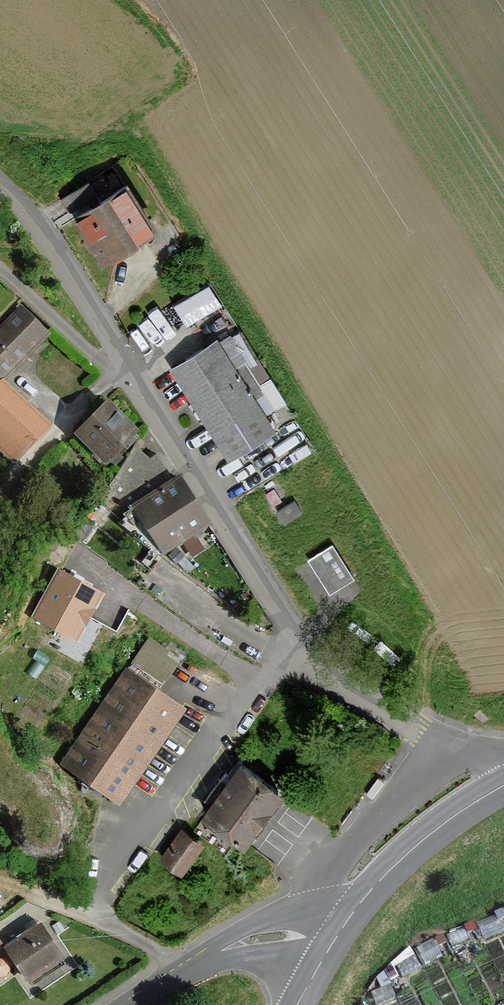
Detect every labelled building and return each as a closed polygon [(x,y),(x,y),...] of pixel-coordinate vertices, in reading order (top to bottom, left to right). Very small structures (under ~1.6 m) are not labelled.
[(68,213),(98,264),(151,232),(121,182),(68,213)] [(184,318),(221,304),(212,280),(175,295),(184,318)] [(18,305),(0,322),(0,377),(2,379),(48,335),(18,305)] [(169,367),(228,458),(274,428),(264,412),(275,405),(229,334),(219,340),(217,336),(169,367)] [(14,461),(48,421),(0,381),(0,449),(14,461)] [(108,399),(75,432),(104,461),(138,428),(108,399)] [(209,523),(179,475),(172,478),(155,454),(148,460),(133,445),(100,502),(124,519),(122,524),(163,554),(209,523)] [(331,543),(308,558),(330,591),(353,576),(331,543)] [(51,562),(26,614),(75,638),(100,586),(51,562)] [(120,804),(185,708),(125,667),(59,764),(120,804)] [(281,790),(240,760),(200,814),(242,844),(281,790)] [(202,843),(180,827),(158,856),(181,872),(202,843)] [(495,914),(476,922),(483,940),(503,932),(495,914)] [(0,946),(0,950),(23,983),(61,957),(36,921),(0,946)] [(461,928),(446,934),(455,953),(469,946),(461,928)] [(433,940),(416,949),(425,966),(442,957),(433,940)] [(415,956),(396,965),(402,978),(421,968),(415,956)] [(369,994),(373,1004),(383,1004),(396,1000),(390,985),(369,994)]
